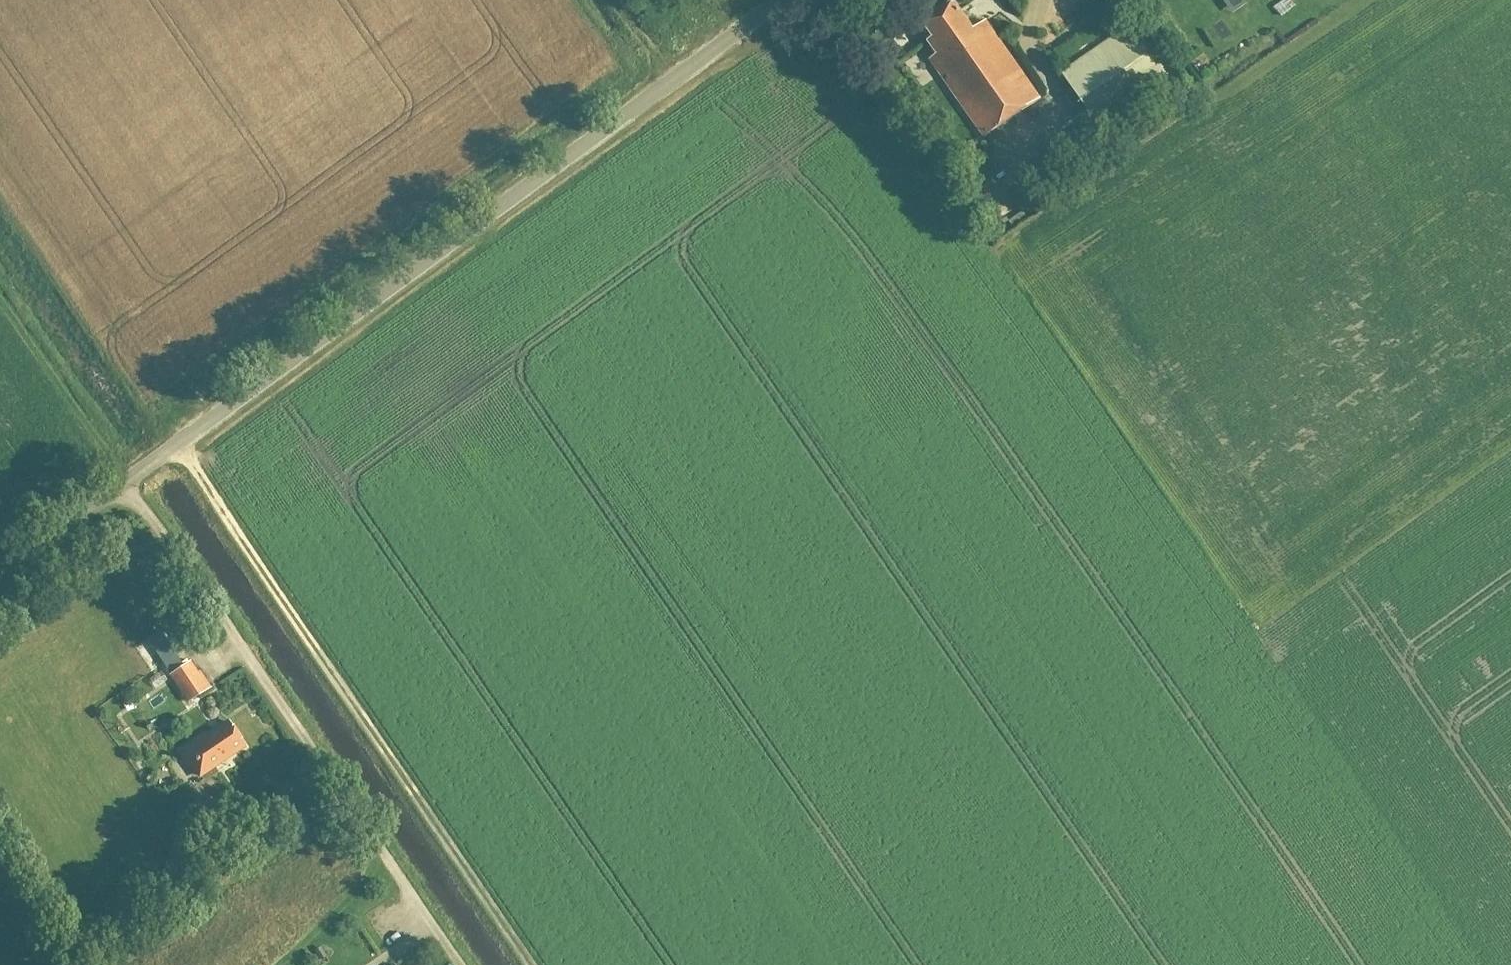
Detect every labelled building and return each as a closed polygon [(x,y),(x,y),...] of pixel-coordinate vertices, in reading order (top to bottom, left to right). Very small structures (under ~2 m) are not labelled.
[(928,60),(982,138),(1038,99),(984,21),(971,30),(952,2),(922,23),(932,38),(926,42),(936,55),(928,60)] [(1100,130),(1169,82),(1131,26),(1061,74),(1100,130)] [(186,704),(210,687),(199,671),(197,672),(189,661),(167,675),(186,704)] [(186,768),(190,765),(197,777),(242,746),(226,722),(205,736),(203,734),(176,752),(186,768)]
